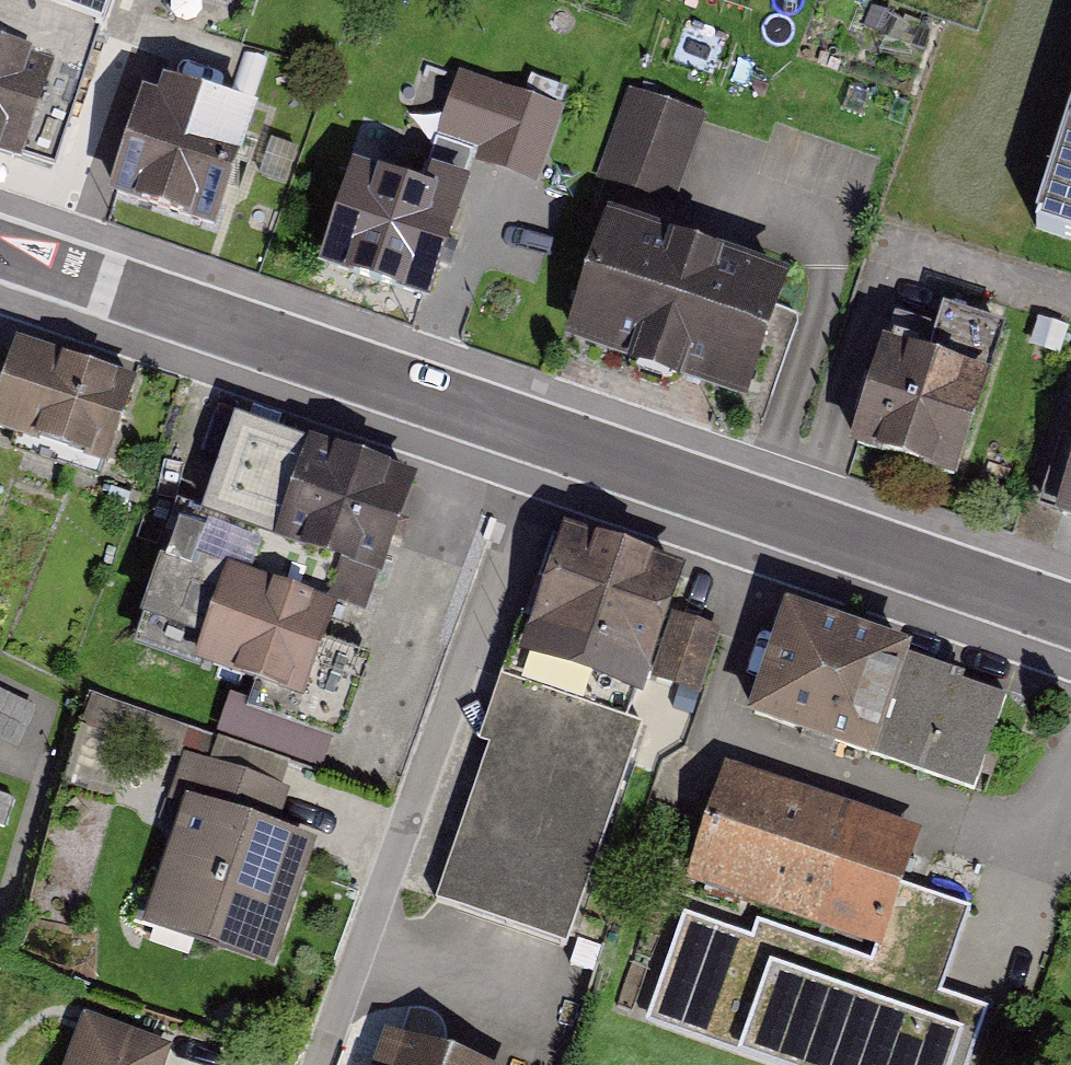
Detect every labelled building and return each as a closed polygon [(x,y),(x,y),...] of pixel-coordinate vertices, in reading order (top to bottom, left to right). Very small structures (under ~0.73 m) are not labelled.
[(114,27),(123,0),(35,0),(114,27)] [(246,10),(249,0),(215,0),(246,10)] [(36,169),(71,76),(0,50),(0,155),(36,169)] [(568,108),(467,77),(443,153),(544,185),(568,108)] [(107,198),(216,234),(256,114),(162,83),(157,98),(142,93),(107,198)] [(712,119),(636,94),(605,186),(681,211),(712,119)] [(1035,221),(1038,222),(1035,231),(1070,243),(1070,111),(1035,221)] [(469,196),(365,161),(328,272),(432,306),(469,196)] [(797,281),(619,217),(575,341),(752,405),(797,281)] [(1006,372),(903,339),(866,453),(969,486),(1006,372)] [(17,346),(0,400),(0,431),(117,467),(142,384),(17,346)] [(208,523),(187,516),(148,629),(283,677),(273,704),(340,728),(365,657),(323,643),(343,586),(372,596),(415,474),(246,415),(208,523)] [(689,563),(580,527),(551,612),(535,606),(514,670),(541,678),(639,708),(689,563)] [(727,620),(691,608),(671,666),(707,678),(727,620)] [(928,651),(799,611),(767,715),(991,784),(1018,697),(923,668),(928,651)] [(541,678),(466,898),(583,935),(656,713),(639,708),(541,678)] [(14,739),(30,702),(0,688),(0,733),(14,739)] [(187,799),(277,830),(291,791),(184,754),(171,793),(187,799)] [(774,773),(745,763),(704,879),(752,896),(755,887),(848,920),(855,899),(898,914),(913,871),(924,842),(769,788),(774,773)] [(142,925),(273,970),(317,844),(277,830),(187,799),(142,925)] [(976,893),(913,871),(898,914),(879,967),(944,989),(976,893)] [(680,984),(762,1012),(755,1033),(848,1064),(977,1064),(997,1007),(944,989),(879,967),(706,908),(680,984)] [(96,1015),(78,1064),(150,1064),(160,1037),(96,1015)] [(407,1036),(396,1064),(487,1064),(407,1036)]
